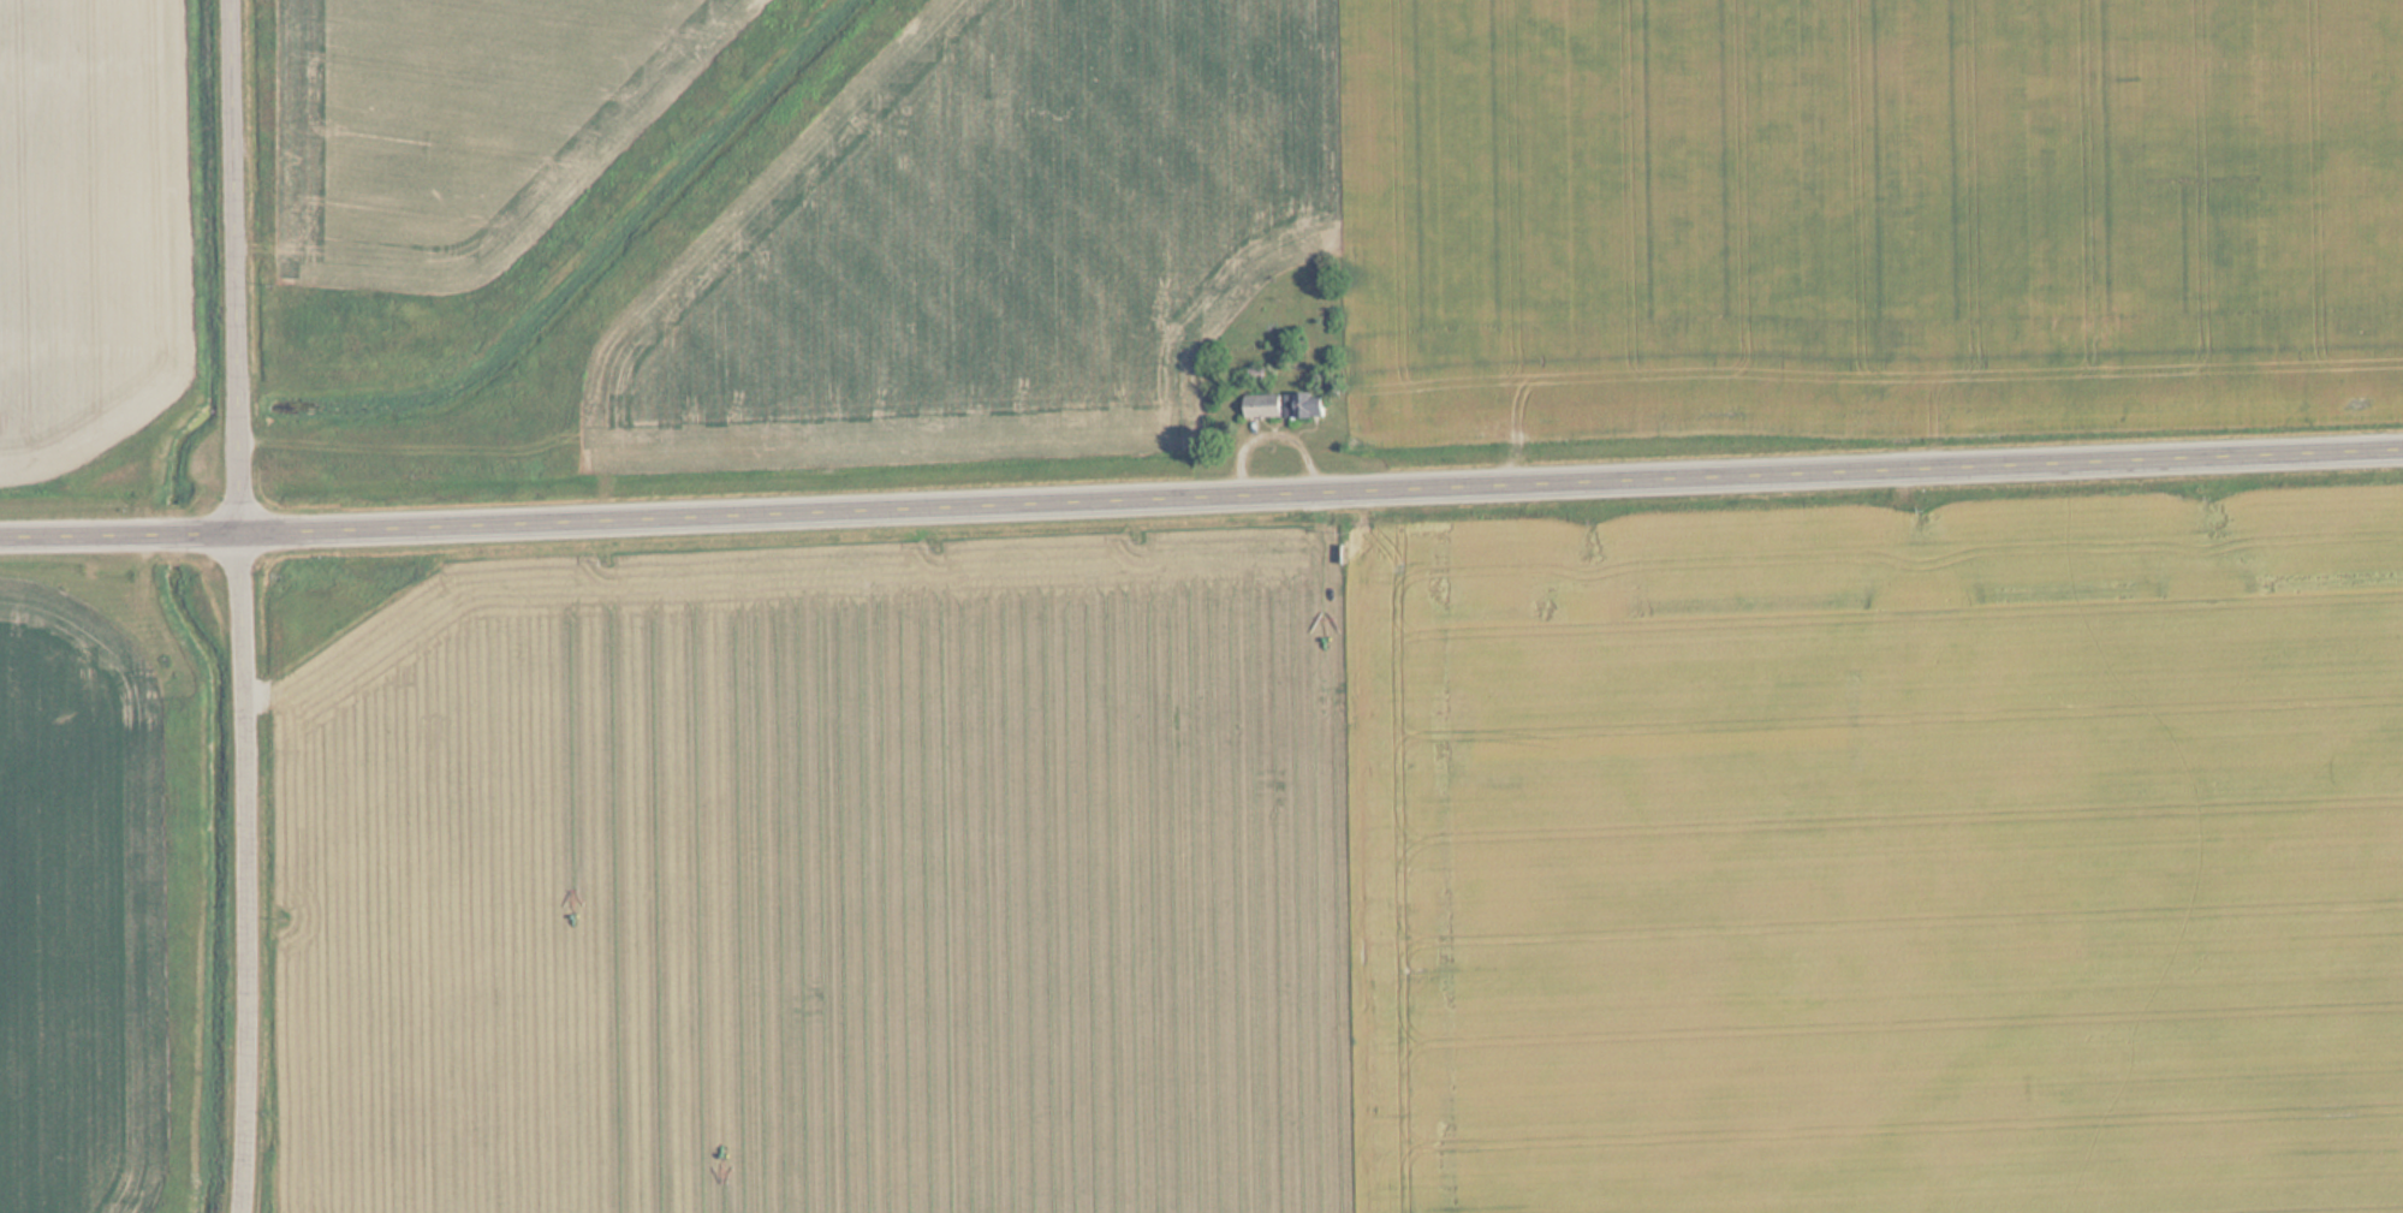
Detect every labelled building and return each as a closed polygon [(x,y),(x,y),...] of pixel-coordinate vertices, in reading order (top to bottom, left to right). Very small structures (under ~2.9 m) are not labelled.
[(1288,394),(1288,393),(1249,395),(1250,418),(1333,416),(1332,392),(1288,394)]
